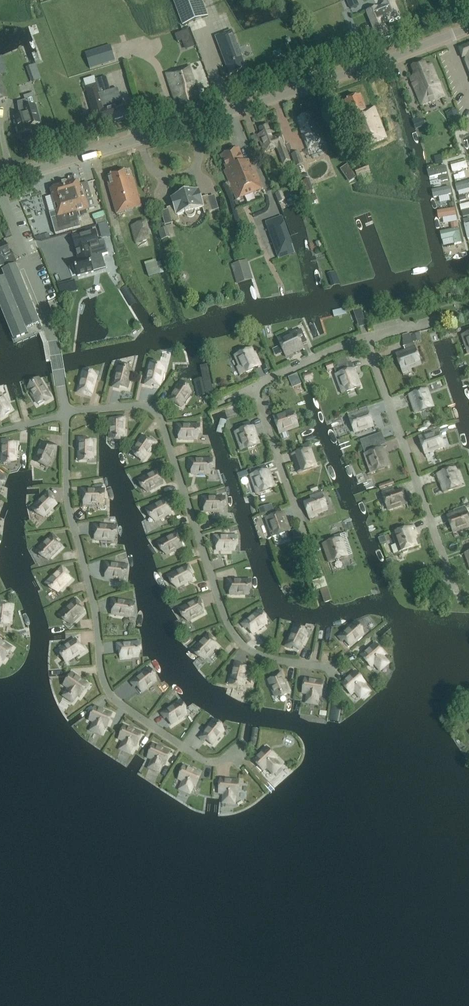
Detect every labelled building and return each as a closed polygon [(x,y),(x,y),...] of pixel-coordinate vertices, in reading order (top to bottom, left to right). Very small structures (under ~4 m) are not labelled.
[(202,0),(173,0),(183,26),(208,17),(202,0)] [(300,10),(318,3),(317,0),(296,0),(300,10)] [(359,5),(357,0),(347,0),(350,8),(359,5)] [(390,38),(383,22),(388,20),(389,23),(400,18),(393,1),(382,5),(382,6),(377,8),(377,7),(366,12),(379,42),(390,38)] [(246,68),(232,31),(216,37),(230,74),(246,68)] [(458,48),(468,77),(468,44),(458,48)] [(90,69),(116,61),(110,45),(85,53),(90,69)] [(424,62),(411,67),(415,76),(410,78),(422,107),(444,97),(431,64),(426,66),(424,62)] [(201,104),(196,91),(197,91),(189,66),(166,74),(174,97),(178,96),(183,110),(201,104)] [(97,84),(86,88),(93,111),(90,112),(93,120),(99,118),(101,124),(126,116),(123,105),(122,105),(118,89),(111,91),(106,77),(95,80),(97,84)] [(31,130),(30,127),(40,124),(42,123),(36,105),(37,104),(34,94),(34,93),(25,96),(26,101),(18,103),(22,116),(20,116),(15,118),(19,133),(31,130)] [(360,96),(343,103),(349,117),(348,118),(360,149),(386,139),(374,108),(366,112),(360,96)] [(452,127),(461,124),(456,110),(447,114),(452,127)] [(301,133),(308,150),(324,144),(318,128),(317,128),(311,115),(298,120),(303,133),(301,133)] [(267,126),(259,129),(261,134),(257,135),(264,153),(276,149),(282,165),(290,162),(280,134),(271,138),(267,126)] [(244,163),(238,149),(221,157),(226,170),(224,171),(237,200),(263,189),(251,160),(244,163)] [(304,165),(299,152),(291,155),(295,168),(304,165)] [(449,176),(450,180),(467,174),(462,161),(446,166),(448,172),(454,170),(455,174),(449,176)] [(353,169),(357,179),(357,180),(371,174),(366,164),(353,169)] [(142,207),(134,179),(132,179),(130,171),(107,177),(108,186),(116,214),(142,207)] [(57,212),(50,214),(51,222),(55,235),(58,234),(81,228),(80,225),(78,220),(76,212),(86,209),(84,200),(92,198),(91,192),(88,183),(80,185),(79,185),(78,180),(55,186),(55,187),(53,187),(51,190),(52,193),(51,193),(57,212)] [(451,184),(453,192),(459,190),(461,198),(468,197),(468,184),(468,180),(451,184)] [(185,214),(187,216),(188,216),(189,217),(190,217),(191,217),(192,216),(193,215),(194,214),(195,213),(195,212),(195,211),(202,209),(204,216),(212,213),(208,198),(202,199),(199,191),(190,193),(180,195),(180,196),(171,198),(173,207),(167,209),(171,225),(179,222),(178,216),(185,214)] [(275,194),(278,203),(285,201),(282,191),(275,194)] [(315,194),(307,196),(309,203),(317,200),(315,194)] [(456,212),(468,209),(468,202),(454,205),(456,212)] [(278,258),(279,259),(295,254),(282,216),(266,221),(266,223),(265,223),(278,258)] [(150,239),(146,223),(132,226),(136,242),(150,239)] [(468,248),(468,223),(460,226),(466,249),(468,248)] [(96,231),(73,237),(79,261),(74,262),(78,276),(93,272),(92,266),(104,262),(102,255),(108,254),(104,240),(98,241),(96,231)] [(10,255),(5,243),(0,245),(0,269),(7,266),(6,264),(4,265),(2,258),(10,255)] [(159,273),(157,261),(142,263),(144,276),(159,273)] [(247,261),(234,265),(231,266),(237,283),(252,279),(247,261)] [(0,279),(0,306),(14,340),(29,334),(26,329),(30,327),(40,323),(16,266),(3,271),(5,277),(0,279)] [(137,303),(126,285),(120,289),(131,306),(137,303)] [(303,349),(302,345),(307,343),(301,330),(296,332),(295,332),(277,340),(285,357),(303,349)] [(421,366),(414,347),(412,342),(403,345),(405,351),(395,354),(402,372),(421,366)] [(251,362),(255,360),(250,349),(235,356),(244,374),(255,369),(251,362)] [(150,365),(145,385),(151,386),(152,384),(160,386),(163,371),(158,370),(158,367),(150,365)] [(207,365),(200,367),(207,400),(214,398),(207,365)] [(118,367),(113,387),(119,388),(119,386),(128,388),(131,374),(126,372),(126,369),(118,367)] [(354,369),(336,375),(342,394),(361,387),(354,369)] [(83,372),(77,392),(83,394),(84,392),(92,394),(96,379),(90,378),(91,375),(83,372)] [(40,381),(33,385),(34,388),(29,391),(37,404),(44,399),(45,401),(51,398),(40,381)] [(179,384),(168,401),(173,404),(174,402),(181,407),(190,395),(185,391),(186,389),(179,384)] [(407,392),(409,395),(415,414),(433,408),(426,385),(407,392)] [(4,415),(3,413),(10,409),(2,396),(0,397),(0,418),(4,415)] [(347,413),(349,417),(354,432),(373,426),(369,414),(361,417),(360,413),(359,410),(347,413)] [(279,434),(298,427),(293,412),(281,416),(282,419),(275,422),(279,434)] [(124,439),(124,418),(118,418),(118,420),(110,420),(109,435),(115,435),(115,438),(124,439)] [(216,432),(222,434),(226,421),(220,419),(216,432)] [(253,426),(251,427),(249,421),(235,426),(237,432),(234,433),(241,451),(259,445),(253,426)] [(197,425),(177,425),(177,431),(179,431),(179,440),(194,440),(194,434),(197,434),(197,425)] [(424,453),(444,447),(438,431),(427,436),(428,439),(420,442),(424,453)] [(379,433),(366,437),(369,444),(381,440),(379,433)] [(144,460),(156,443),(151,439),(150,441),(143,436),(134,449),(139,452),(137,455),(144,460)] [(85,439),(79,439),(78,459),(87,459),(87,456),(93,456),(93,441),(85,441),(85,439)] [(8,441),(2,441),(1,462),(10,462),(10,458),(16,459),(16,443),(8,443),(8,441)] [(48,466),(57,447),(51,444),(50,446),(42,443),(36,457),(42,459),(40,462),(48,466)] [(366,455),(364,455),(371,474),(389,467),(382,448),(380,444),(364,450),(366,455)] [(298,474),(316,467),(310,449),(291,455),(298,474)] [(210,460),(189,460),(189,466),(192,466),(192,474),(207,474),(207,468),(210,468),(210,460)] [(455,468),(436,475),(443,493),(462,486),(455,468)] [(161,475),(158,470),(140,479),(144,487),(147,486),(150,491),(163,484),(159,476),(161,475)] [(256,495),(275,488),(268,470),(250,476),(256,495)] [(380,491),(381,491),(392,487),(394,486),(392,481),(378,486),(380,491)] [(392,487),(381,491),(382,495),(387,510),(406,503),(402,492),(395,494),(393,491),(392,487)] [(102,490),(82,490),(82,496),(84,496),(84,505),(99,505),(99,499),(102,499),(102,490)] [(52,497),(48,493),(33,507),(39,513),(41,511),(46,515),(56,505),(51,499),(52,497)] [(308,516),(327,510),(322,494),(310,499),(312,502),(304,505),(308,516)] [(223,497),(202,497),(202,504),(204,504),(204,512),(219,512),(219,506),(223,506),(223,497)] [(169,505),(166,499),(148,509),(152,517),(155,515),(158,520),(171,513),(167,506),(169,505)] [(447,516),(453,534),(468,528),(468,520),(465,509),(465,507),(454,511),(454,513),(447,516)] [(283,513),(265,520),(272,538),(290,531),(283,513)] [(392,534),(398,553),(402,551),(404,553),(407,552),(408,549),(420,545),(418,539),(417,539),(415,536),(417,535),(414,526),(410,528),(409,524),(393,530),(394,533),(392,534)] [(114,526),(94,525),(93,531),(95,531),(95,540),(110,541),(111,535),(114,535),(114,526)] [(180,538),(178,532),(159,542),(163,550),(166,548),(169,554),(182,546),(178,539),(180,538)] [(57,540),(52,535),(37,550),(44,556),(46,554),(50,558),(61,547),(55,541),(57,540)] [(235,536),(214,536),(214,542),(217,542),(217,551),(232,551),(232,545),(235,545),(235,536)] [(329,563),(347,557),(341,538),(322,545),(329,563)] [(293,559),(286,563),(297,582),(304,578),(293,559)] [(125,566),(105,563),(104,569),(106,570),(105,578),(121,580),(121,574),(124,574),(125,566)] [(191,571),(188,566),(170,575),(174,583),(176,582),(179,587),(193,580),(189,572),(191,571)] [(62,568),(47,582),(53,588),(56,586),(60,590),(71,580),(65,574),(66,572),(62,568)] [(248,580),(228,580),(228,587),(230,587),(230,595),(245,595),(245,589),(248,589),(248,580)] [(202,604),(199,599),(181,609),(185,616),(187,615),(190,620),(204,613),(200,605),(202,604)] [(76,600),(61,614),(67,620),(69,618),(73,623),(84,612),(78,606),(80,604),(76,600)] [(132,603),(112,600),(111,606),(113,606),(112,614),(127,617),(128,611),(131,611),(132,603)] [(3,624),(4,621),(9,621),(11,606),(3,606),(3,603),(0,603),(0,624),(3,624)] [(258,612),(242,624),(246,629),(247,628),(253,634),(265,625),(261,620),(264,618),(258,612)] [(354,624),(339,637),(343,642),(344,640),(350,647),(361,637),(357,632),(360,630),(354,624)] [(295,627),(285,646),(291,649),(292,647),(299,650),(306,637),(301,634),(302,631),(295,627)] [(213,639),(208,635),(194,649),(200,655),(202,653),(206,657),(217,646),(211,641),(213,639)] [(68,662),(85,651),(82,645),(80,647),(75,640),(62,648),(66,653),(63,655),(68,662)] [(0,641),(0,661),(1,659),(4,661),(12,648),(0,641)] [(138,643),(117,644),(118,651),(120,650),(120,659),(136,657),(135,652),(138,651),(138,643)] [(375,644),(361,656),(370,667),(374,664),(378,667),(386,660),(382,657),(385,655),(375,644)] [(235,663),(230,683),(238,685),(239,682),(244,683),(248,669),(240,666),(241,664),(235,663)] [(147,670),(131,683),(135,688),(137,686),(142,693),(154,683),(150,679),(153,677),(147,670)] [(355,672),(341,684),(350,695),(354,691),(358,695),(366,688),(362,685),(365,683),(355,672)] [(87,684),(72,673),(64,685),(68,688),(65,692),(74,699),(77,694),(79,696),(87,684)] [(289,692),(281,673),(275,675),(276,677),(268,681),(274,695),(279,692),(281,695),(289,692)] [(323,682),(305,679),(303,693),(308,694),(307,699),(317,701),(318,696),(321,696),(323,682)] [(179,702),(161,714),(165,719),(167,718),(171,725),(184,716),(181,711),(183,710),(179,702)] [(332,704),(331,708),(329,721),(341,722),(343,710),(343,705),(332,704)] [(112,714),(95,707),(89,720),(94,722),(92,727),(102,731),(104,727),(107,728),(112,714)] [(213,722),(200,737),(205,741),(206,740),(213,745),(222,733),(218,729),(220,727),(213,722)] [(142,733),(124,726),(119,739),(124,741),(122,746),(131,750),(133,745),(136,747),(142,733)] [(252,727),(250,745),(256,745),(259,728),(252,727)] [(170,752),(153,745),(148,758),(152,760),(150,765),(160,769),(162,764),(165,765),(170,752)] [(260,753),(253,760),(263,771),(267,767),(270,771),(278,764),(274,760),(277,758),(266,747),(260,753)] [(201,773),(184,766),(178,780),(183,782),(181,786),(191,790),(193,786),(196,787),(201,773)] [(239,781),(220,779),(219,794),(224,794),(223,799),(234,800),(235,795),(237,796),(239,781)]
